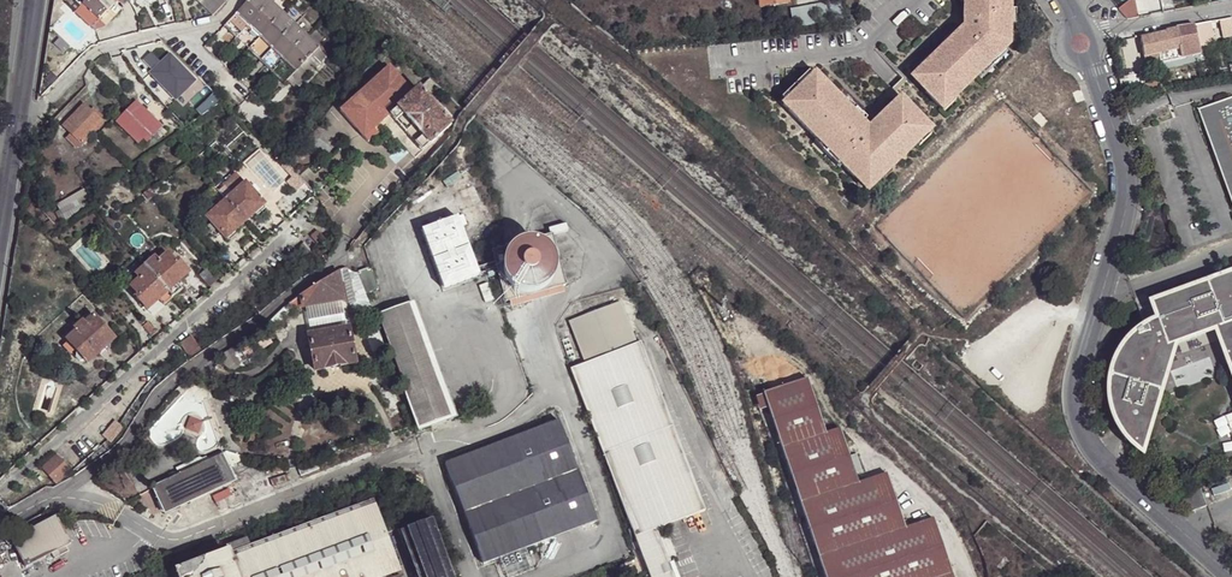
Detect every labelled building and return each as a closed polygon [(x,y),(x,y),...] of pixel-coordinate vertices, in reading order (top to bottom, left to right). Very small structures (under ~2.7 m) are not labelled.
[(109,6),(103,0),(84,0),(70,15),(86,30),(92,23),(109,6)] [(219,0),(209,0),(202,8),(211,16),(223,4),(219,0)] [(247,25),(270,2),(268,0),(249,0),(236,14),(247,25)] [(966,0),(964,0),(964,1),(963,18),(967,18),(966,25),(967,25),(963,29),(956,35),(943,47),(941,45),(928,56),(929,58),(916,70),(928,83),(921,89),(935,105),(947,95),(949,97),(974,75),(973,73),(987,61),(1001,49),(1004,46),(1005,26),(1006,18),(1009,18),(1009,11),(1010,0),(966,0)] [(1118,11),(1121,15),(1127,21),(1138,18),(1137,11),(1134,0),(1118,11)] [(247,25),(260,37),(282,14),(270,2),(247,25)] [(1015,11),(1009,11),(1009,18),(1006,18),(1005,26),(1014,26),(1015,11)] [(244,28),(247,25),(236,14),(233,17),(244,28)] [(260,37),(271,48),(294,25),(282,14),(260,37)] [(1210,22),(1194,26),(1196,34),(1206,32),(1212,31),(1212,29),(1210,22)] [(257,40),(260,37),(247,25),(244,28),(257,40)] [(271,48),(283,59),(306,36),(294,25),(271,48)] [(1194,26),(1186,27),(1188,36),(1196,34),(1194,26)] [(1176,28),(1179,39),(1188,38),(1188,36),(1186,27),(1176,28)] [(1221,27),(1212,29),(1212,31),(1214,41),(1223,39),(1221,27)] [(1166,33),(1159,35),(1140,40),(1144,57),(1181,49),(1179,39),(1176,28),(1165,30),(1166,33)] [(938,43),(941,45),(943,47),(956,35),(952,31),(938,43)] [(1212,31),(1206,32),(1208,42),(1214,41),(1212,31)] [(306,36),(283,59),(295,71),(318,47),(306,36)] [(268,51),(271,48),(260,37),(257,40),(268,51)] [(280,62),(283,59),(271,48),(268,51),(280,62)] [(1005,53),(1001,49),(987,61),(973,73),(974,75),(977,78),(991,66),(1005,53)] [(153,73),(178,99),(197,81),(173,55),(164,63),(154,52),(146,59),(156,70),(153,73)] [(912,66),(916,70),(929,58),(928,56),(926,53),(912,66)] [(295,71),(283,59),(280,62),(292,74),(295,71)] [(778,86),(782,91),(790,84),(793,87),(798,83),(803,78),(801,75),(808,68),(804,64),(791,75),(778,86)] [(832,88),(812,65),(808,68),(801,75),(803,78),(798,83),(793,87),(790,84),(782,91),(778,94),(810,130),(812,129),(823,142),(835,156),(834,157),(845,170),(846,170),(850,166),(862,179),(865,177),(883,161),(885,162),(910,140),(909,138),(921,127),(909,114),(912,112),(900,98),(888,109),(884,104),(870,116),(871,117),(862,125),(859,124),(858,122),(860,120),(857,116),(838,94),(832,88)] [(396,109),(402,116),(421,138),(427,146),(450,127),(418,90),(412,95),(389,67),(338,110),(362,137),(380,123),(388,116),(396,109)] [(1149,75),(1139,77),(1142,91),(1143,94),(1153,93),(1151,81),(1149,75)] [(1142,91),(1139,77),(1131,79),(1133,92),(1142,91)] [(1157,81),(1151,81),(1153,93),(1160,92),(1157,81)] [(842,90),(838,94),(857,116),(861,112),(858,108),(842,90)] [(900,98),(896,93),(884,104),(888,109),(900,98)] [(947,95),(935,105),(939,109),(951,99),(949,97),(947,95)] [(1135,96),(1125,100),(1127,106),(1138,102),(1135,96)] [(132,115),(142,106),(137,100),(127,111),(132,115)] [(1200,113),(1231,196),(1231,101),(1200,113)] [(83,143),(95,131),(103,122),(94,114),(85,105),(65,126),(83,143)] [(162,125),(142,106),(132,115),(127,111),(117,121),(139,142),(144,138),(148,141),(162,125)] [(394,123),(402,116),(396,109),(388,116),(394,123)] [(421,138),(402,116),(394,123),(414,146),(421,138)] [(925,132),(921,127),(909,138),(910,140),(912,143),(925,132)] [(823,142),(812,129),(810,130),(807,133),(819,146),(831,160),(834,157),(835,156),(823,142)] [(427,146),(421,138),(414,146),(420,152),(427,146)] [(200,157),(195,161),(201,169),(206,165),(200,157)] [(850,166),(846,170),(858,183),(862,179),(850,166)] [(232,197),(245,184),(236,176),(223,188),(232,197)] [(264,206),(257,198),(251,190),(245,184),(232,197),(226,202),(245,223),(254,214),(263,207),(264,206)] [(251,190),(257,198),(261,195),(254,187),(251,190)] [(64,226),(91,208),(81,192),(54,208),(64,226)] [(245,223),(226,202),(207,219),(212,225),(219,233),(226,239),(227,239),(235,232),(245,223)] [(264,208),(263,207),(254,214),(255,216),(258,215),(264,210),(264,208)] [(472,256),(456,217),(421,230),(444,288),(472,277),(479,274),(472,256)] [(219,233),(212,225),(209,228),(216,236),(219,233)] [(329,243),(323,235),(319,230),(313,236),(323,248),(323,249),(329,243)] [(236,233),(235,232),(227,239),(228,240),(237,234),(236,233)] [(567,285),(554,234),(494,250),(508,300),(567,285)] [(318,254),(305,242),(299,248),(311,260),(318,254)] [(136,300),(146,312),(158,301),(163,306),(173,299),(181,291),(176,285),(188,274),(177,262),(175,263),(168,256),(157,265),(153,261),(145,268),(135,277),(139,281),(131,289),(138,297),(136,300)] [(217,279),(207,267),(198,276),(208,286),(217,279)] [(377,290),(369,269),(356,273),(357,278),(364,295),(377,290)] [(351,271),(341,271),(342,280),(357,278),(356,273),(354,272),(351,271)] [(305,308),(342,302),(337,272),(287,305),(291,311),(305,308)] [(1140,454),(1156,400),(1168,361),(1170,360),(1166,347),(1214,330),(1219,342),(1222,353),(1231,379),(1231,274),(1150,304),(1157,323),(1146,327),(1140,330),(1136,332),(1132,336),(1128,340),(1121,347),(1116,356),(1114,361),(1112,366),(1110,371),(1109,376),(1108,381),(1107,386),(1107,391),(1107,397),(1107,402),(1109,407),(1110,412),(1111,417),(1113,422),(1116,426),(1118,431),(1121,435),(1124,439),(1128,443),(1131,447),(1135,450),(1140,454)] [(357,278),(342,280),(346,303),(348,307),(350,310),(354,313),(358,315),(364,316),(372,316),(364,295),(357,278)] [(644,342),(644,341),(639,343),(630,320),(623,301),(619,303),(597,311),(573,320),(588,362),(572,367),(606,458),(650,576),(677,576),(659,527),(707,509),(644,342)] [(342,302),(305,308),(311,337),(347,331),(345,321),(342,302)] [(446,402),(411,305),(380,316),(421,429),(458,416),(452,400),(446,402)] [(75,355),(75,360),(78,363),(82,363),(84,362),(87,365),(114,341),(93,317),(84,325),(82,323),(74,330),(76,334),(66,343),(77,354),(75,355)] [(157,331),(148,321),(143,325),(152,336),(157,331)] [(314,370),(353,363),(347,331),(311,337),(308,338),(314,370)] [(202,349),(192,336),(181,344),(190,357),(202,349)] [(62,346),(75,360),(75,355),(77,354),(66,343),(62,346)] [(932,516),(903,526),(886,475),(858,485),(839,430),(825,434),(806,380),(762,395),(824,576),(953,576),(932,516)] [(598,523),(559,421),(543,426),(544,429),(445,465),(472,534),(484,566),(598,523)] [(238,479),(226,454),(211,461),(207,458),(204,460),(201,459),(179,469),(182,475),(154,488),(166,512),(238,479)] [(69,471),(56,456),(42,469),(55,484),(69,471)] [(283,470),(282,463),(274,464),(275,472),(283,470)] [(1199,490),(1173,499),(1188,513),(1205,507),(1199,490)] [(230,555),(238,576),(373,576),(395,569),(370,503),(251,547),(230,555)] [(71,544),(64,531),(56,517),(10,540),(24,567),(25,568),(51,555),(57,551),(71,544)] [(407,530),(424,576),(452,576),(431,521),(407,530)] [(407,530),(401,532),(418,576),(424,576),(407,530)] [(227,547),(230,555),(251,547),(249,540),(227,547)] [(60,556),(57,551),(51,555),(53,559),(60,556)] [(230,555),(174,576),(238,576),(230,555)] [(395,569),(373,576),(398,576),(395,569)]
